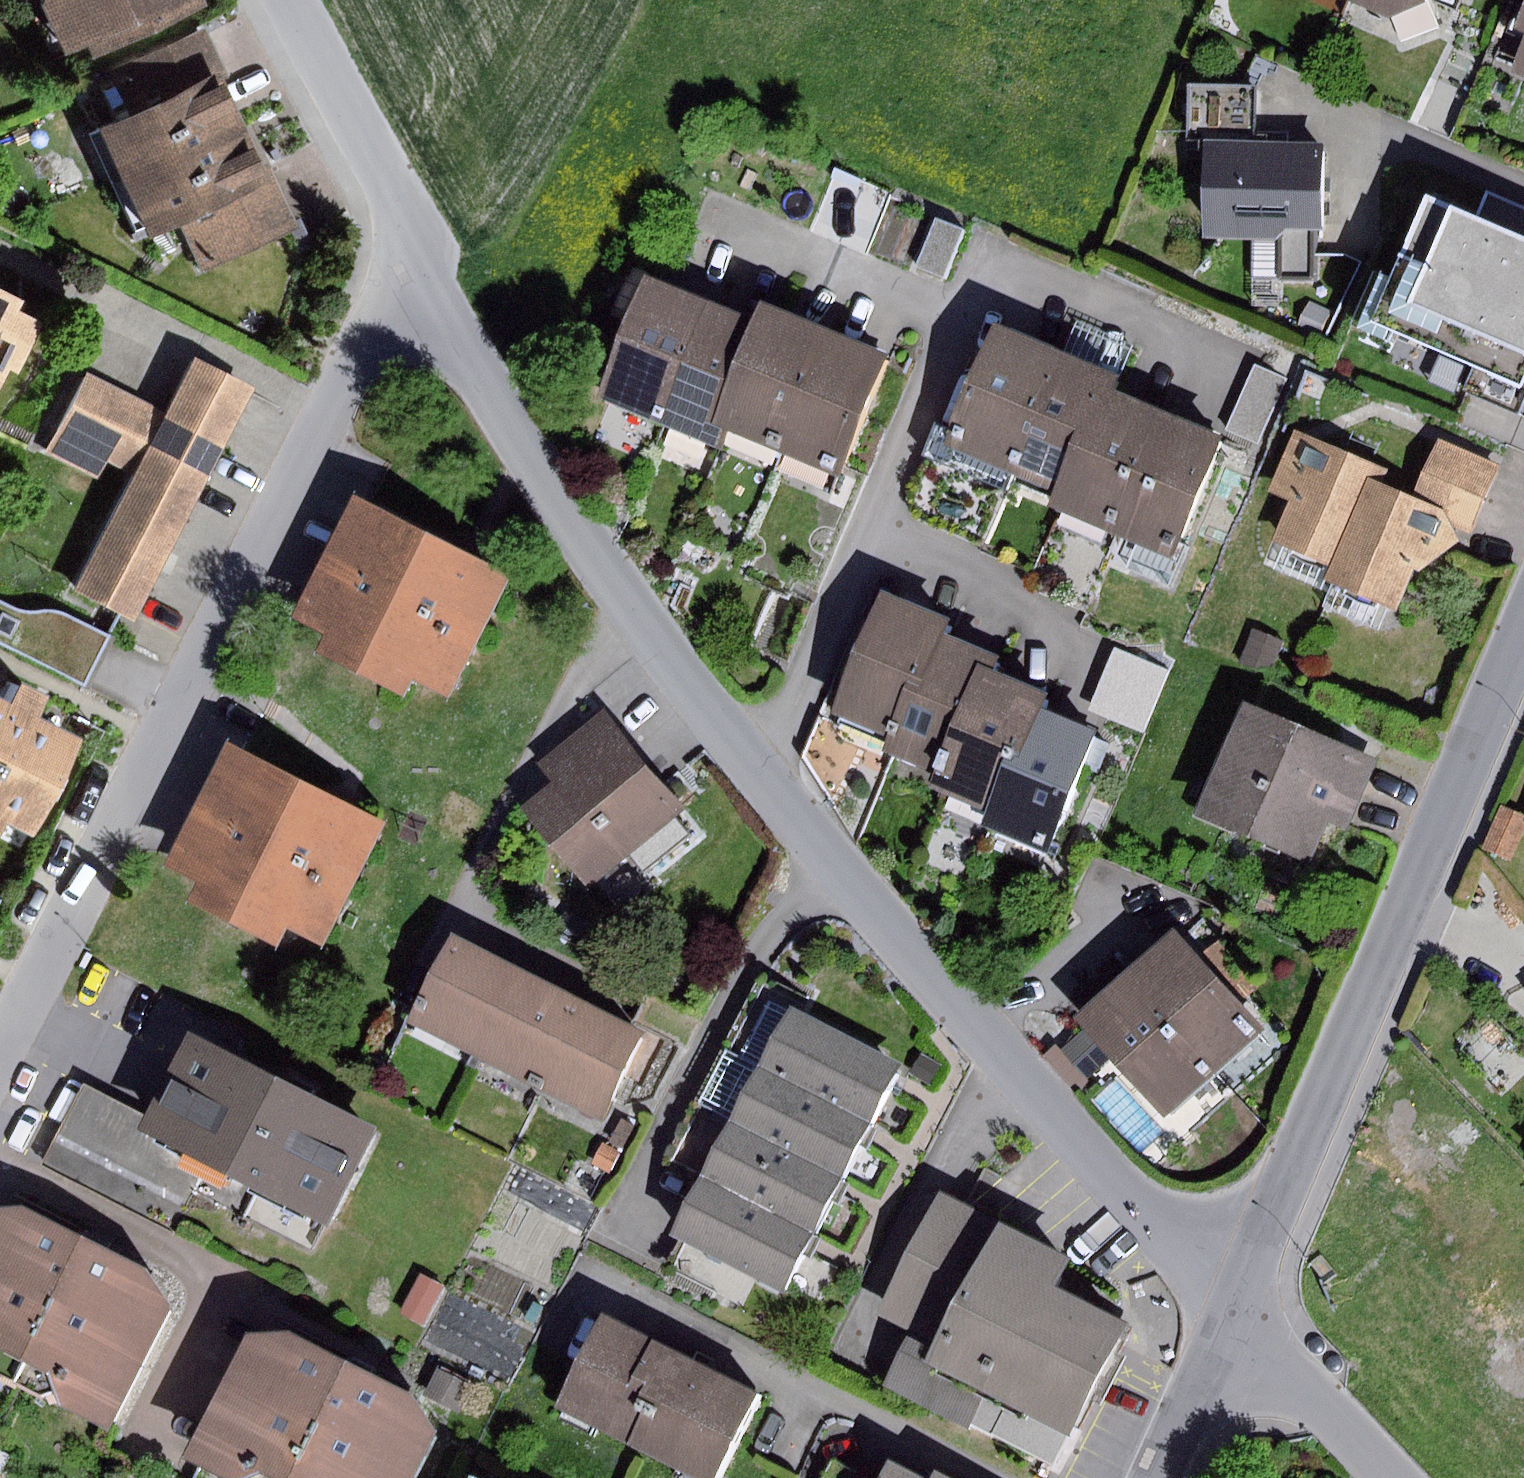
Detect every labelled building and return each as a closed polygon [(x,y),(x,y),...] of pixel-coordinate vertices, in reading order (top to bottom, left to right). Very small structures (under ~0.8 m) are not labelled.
[(43,47),(64,37),(70,50),(172,0),(20,0),(43,47)] [(1345,1),(1392,21),(1400,43),(1442,27),(1433,3),(1453,11),(1458,0),(1345,0),(1345,1)] [(1511,28),(1523,33),(1506,72),(1523,79),(1523,0),(1511,28)] [(105,186),(229,127),(200,66),(217,58),(197,20),(100,68),(115,96),(72,118),(105,186)] [(1256,86),(1190,85),(1189,136),(1203,136),(1255,137),(1256,86)] [(229,127),(105,186),(127,232),(167,213),(195,270),(292,223),(261,159),(247,166),(229,127)] [(1255,137),(1203,136),(1201,239),(1274,241),(1286,230),(1285,268),(1313,269),(1314,230),(1324,230),(1326,139),(1255,137)] [(1432,201),(1379,328),(1523,389),(1523,240),(1432,201)] [(936,218),(915,269),(943,280),(963,229),(936,218)] [(703,295),(646,275),(600,401),(658,422),(703,295)] [(760,316),(703,295),(658,422),(714,442),(718,428),(760,316)] [(19,315),(0,306),(0,353),(19,315)] [(763,308),(760,316),(718,428),(780,451),(825,331),(763,308)] [(1067,318),(1053,350),(1112,374),(1125,342),(1067,318)] [(1004,470),(1053,350),(994,325),(944,446),(1004,470)] [(886,354),(825,331),(780,451),(840,474),(886,354)] [(1062,492),(1106,389),(1112,374),(1053,350),(1004,470),(1062,492)] [(155,410),(80,373),(42,450),(94,475),(101,460),(121,470),(63,586),(128,619),(245,385),(183,354),(155,410)] [(1255,364),(1227,431),(1259,445),(1288,378),(1255,364)] [(1114,533),(1164,413),(1106,389),(1062,492),(1055,508),(1114,533)] [(1222,436),(1164,413),(1114,533),(1174,558),(1222,436)] [(1374,463),(1295,430),(1269,491),(1290,500),(1272,541),(1330,565),(1367,478),(1374,463)] [(1498,463),(1440,437),(1426,468),(1484,494),(1498,463)] [(1004,470),(944,446),(930,441),(908,496),(916,519),(975,543),(1004,470)] [(1426,468),(1413,497),(1442,511),(1471,524),(1484,494),(1426,468)] [(1413,497),(1367,478),(1330,565),(1324,581),(1396,612),(1414,569),(1420,572),(1464,542),(1442,511),(1413,497)] [(471,558),(352,500),(295,618),(328,634),(317,657),(404,699),(412,681),(450,700),(510,577),(471,558)] [(893,737),(934,631),(940,614),(881,591),(833,714),(893,737)] [(0,601),(0,642),(73,678),(85,655),(96,632),(46,608),(17,610),(0,601)] [(943,773),(983,669),(990,652),(934,631),(893,737),(887,752),(943,773)] [(1254,631),(1242,662),(1272,673),(1284,641),(1254,631)] [(1132,651),(1119,685),(1151,697),(1164,663),(1132,651)] [(993,812),(1034,705),(1040,690),(983,669),(943,773),(937,791),(993,812)] [(18,836),(68,737),(24,715),(35,694),(8,680),(0,696),(0,827),(18,836)] [(1376,758),(1242,702),(1195,815),(1308,862),(1325,821),(1346,829),(1376,758)] [(1094,729),(1034,705),(993,812),(986,825),(1046,849),(1094,729)] [(554,783),(523,808),(589,890),(629,858),(642,874),(690,836),(675,819),(687,809),(606,709),(538,764),(554,783)] [(342,803),(229,745),(165,869),(197,885),(189,900),(283,948),(291,931),(321,946),(384,825),(342,803)] [(1484,848),(1513,860),(1523,831),(1523,814),(1501,805),(1484,848)] [(1176,931),(1128,973),(1216,1072),(1264,1030),(1176,931)] [(475,1056),(519,970),(451,936),(407,1022),(475,1056)] [(541,1088),(583,1001),(519,970),(475,1056),(541,1088)] [(1128,973),(1075,1020),(1164,1119),(1216,1072),(1128,973)] [(646,1031),(583,1001),(541,1088),(604,1118),(646,1031)] [(902,1063),(790,1007),(762,1061),(872,1119),(902,1063)] [(1081,1032),(1061,1050),(1087,1079),(1107,1062),(1081,1032)] [(381,1131),(192,1033),(147,1120),(143,1128),(332,1225),(381,1131)] [(872,1119),(762,1061),(731,1118),(845,1175),(872,1119)] [(143,1128),(147,1120),(85,1089),(49,1161),(302,1289),(311,1272),(340,1286),(363,1240),(332,1225),(143,1128)] [(845,1175),(731,1118),(703,1173),(819,1231),(845,1175)] [(620,1119),(608,1142),(621,1149),(633,1126),(620,1119)] [(602,1144),(592,1165),(610,1174),(620,1153),(602,1144)] [(819,1231),(703,1173),(672,1234),(684,1240),(757,1276),(788,1292),(819,1231)] [(1070,1259),(938,1193),(876,1315),(909,1332),(883,1383),(1054,1469),(1127,1324),(1056,1288),(1070,1259)] [(0,1209),(0,1353),(54,1376),(68,1407),(108,1427),(176,1303),(155,1277),(17,1209),(0,1209)] [(757,1276),(684,1240),(669,1269),(742,1306),(757,1276)] [(421,1272),(400,1312),(422,1324),(444,1284),(421,1272)] [(683,1351),(604,1312),(555,1407),(635,1447),(683,1351)] [(245,1331),(186,1453),(223,1477),(232,1477),(250,1471),(266,1477),(408,1477),(435,1428),(409,1391),(283,1328),(245,1331)] [(683,1351),(635,1447),(699,1477),(715,1477),(758,1389),(683,1351)] [(437,1365),(423,1393),(458,1410),(472,1383),(437,1365)] [(833,1459),(823,1477),(869,1477),(833,1459)] [(888,1462),(879,1477),(919,1477),(888,1462)] [(936,1469),(932,1477),(953,1477),(936,1469)]
